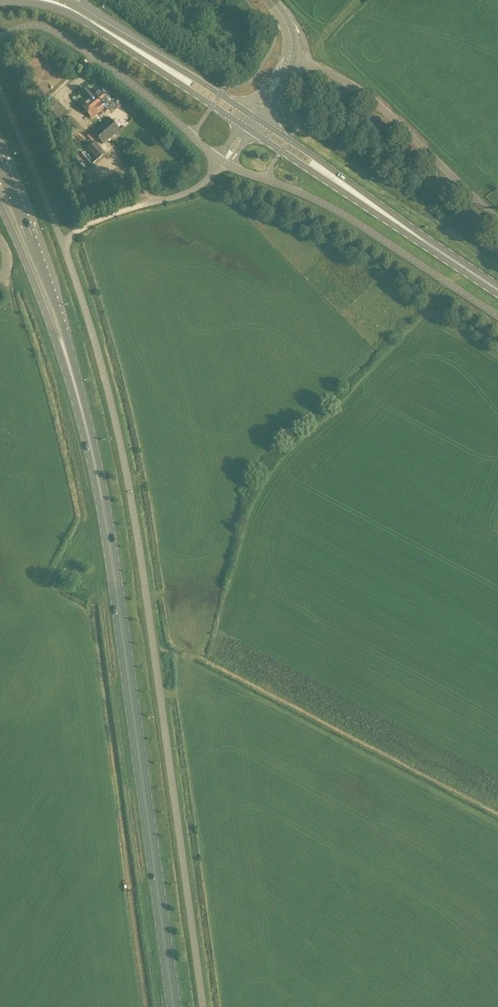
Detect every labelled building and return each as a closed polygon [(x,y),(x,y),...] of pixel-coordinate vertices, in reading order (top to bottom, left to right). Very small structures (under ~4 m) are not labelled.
[(91,118),(111,102),(98,87),(79,103),(91,118)] [(49,110),(60,121),(66,114),(56,103),(50,96),(41,105),(47,112),(49,110)] [(70,116),(63,122),(72,132),(71,134),(74,137),(80,131),(77,128),(79,126),(70,116)] [(119,130),(108,117),(91,132),(103,145),(119,130)] [(89,167),(104,153),(94,142),(79,156),(89,167)]
